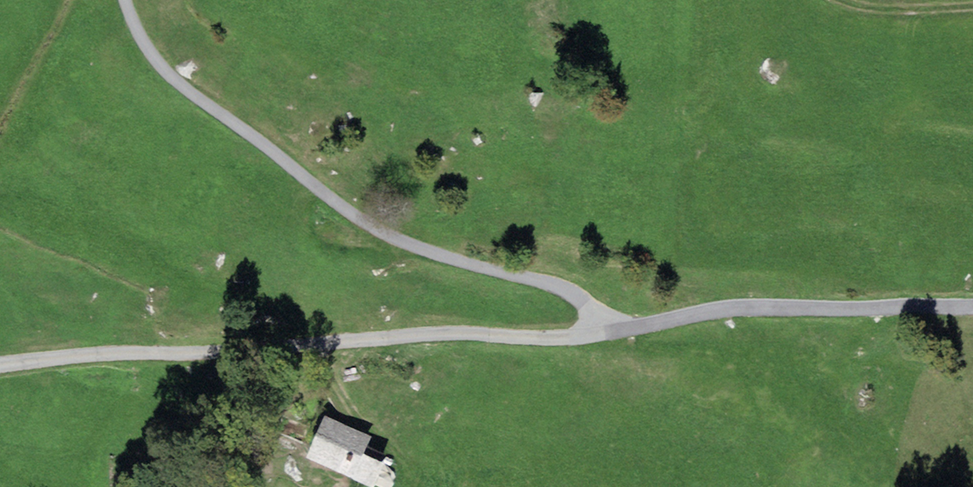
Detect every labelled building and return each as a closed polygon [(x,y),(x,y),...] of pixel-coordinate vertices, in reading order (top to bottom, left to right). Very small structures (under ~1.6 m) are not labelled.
[(323,419),(305,457),(368,486),(378,486),(390,461),(366,450),(371,441),(323,419)]
